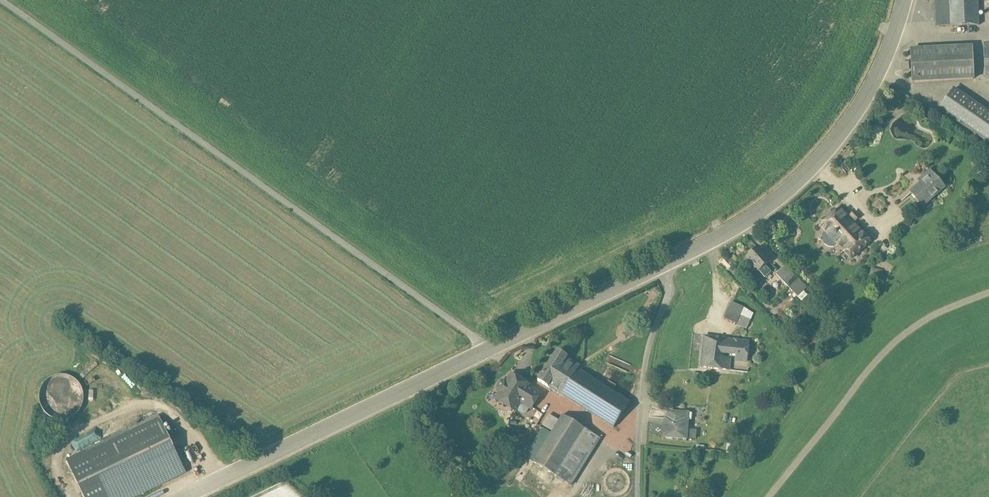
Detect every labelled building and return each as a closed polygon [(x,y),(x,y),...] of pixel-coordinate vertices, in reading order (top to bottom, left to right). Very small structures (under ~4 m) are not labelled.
[(938,27),(979,26),(978,0),(937,0),(938,27)] [(972,47),(911,50),(913,82),(973,79),(972,47)] [(954,89),(940,110),(988,144),(988,113),(954,89)] [(945,188),(930,171),(924,177),(926,180),(911,193),(923,206),(921,203),(926,198),(929,201),(945,188)] [(870,242),(839,209),(820,226),(825,232),(823,236),(823,240),(825,244),(829,247),(833,247),(837,245),(851,260),(870,242)] [(772,262),(760,248),(749,258),(761,272),(772,262)] [(798,279),(785,265),(776,274),(789,288),(798,279)] [(882,271),(874,269),(872,277),(880,279),(882,271)] [(806,288),(798,279),(789,288),(797,297),(806,288)] [(732,302),(724,319),(736,324),(744,307),(732,302)] [(750,320),(741,316),(735,330),(744,334),(750,320)] [(730,339),(704,337),(701,367),(729,370),(730,359),(728,358),(728,354),(737,355),(736,361),(737,361),(737,360),(745,360),(745,362),(746,362),(748,342),(740,341),(739,343),(734,342),(734,341),(730,340),(730,339)] [(558,351),(538,381),(548,388),(567,359),(568,357),(558,351)] [(580,367),(567,359),(548,388),(558,394),(613,428),(630,402),(578,369),(580,367)] [(529,386),(512,376),(507,384),(504,383),(502,383),(498,389),(499,392),(501,393),(497,400),(515,410),(522,414),(524,414),(527,414),(530,408),(531,408),(539,395),(528,388),(529,386)] [(684,413),(669,412),(668,419),(670,419),(670,424),(665,424),(664,438),(685,440),(687,421),(684,420),(684,413)] [(586,430),(563,415),(533,463),(557,477),(586,430)] [(71,459),(89,496),(133,496),(185,472),(159,417),(71,459)] [(600,439),(586,430),(557,477),(571,486),(600,439)]
